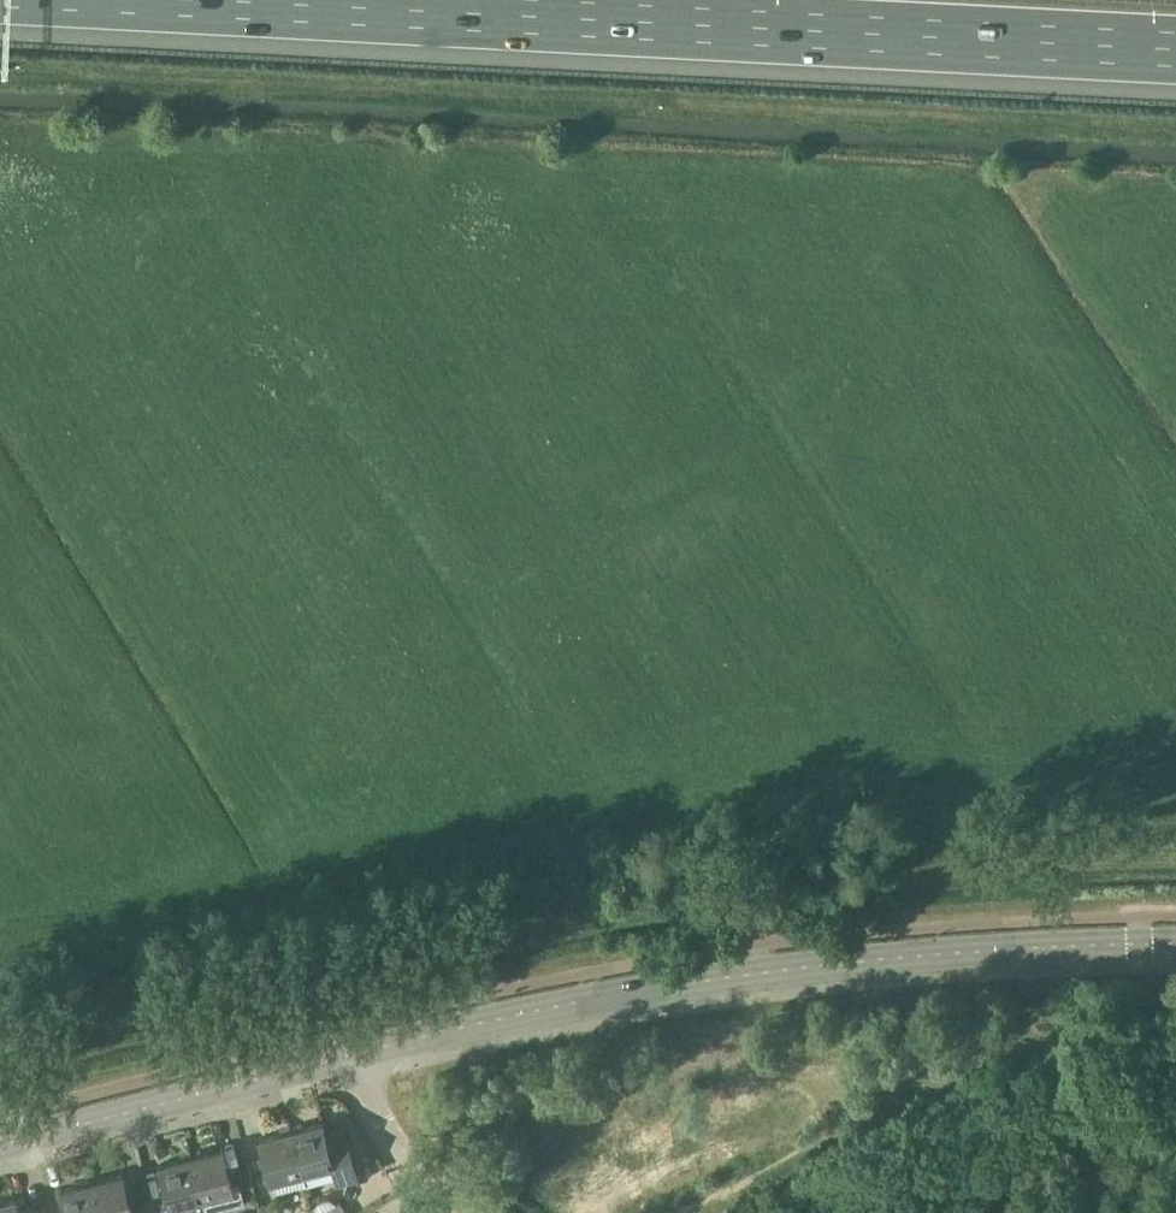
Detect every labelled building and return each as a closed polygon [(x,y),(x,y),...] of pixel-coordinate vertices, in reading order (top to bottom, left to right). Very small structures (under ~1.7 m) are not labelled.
[(303,1124),(292,1127),(304,1170),(332,1163),(333,1165),(335,1171),(344,1175),(355,1172),(357,1179),(359,1178),(346,1129),(327,1134),(324,1120),(322,1121),(322,1123),(304,1128),(303,1124)] [(261,1136),(271,1178),(303,1170),(292,1127),(281,1130),(282,1133),(263,1138),(263,1136),(261,1136)] [(203,1150),(192,1152),(203,1196),(207,1212),(246,1202),(240,1181),(233,1183),(223,1146),(221,1146),(222,1149),(203,1153),(203,1150)] [(203,1196),(192,1152),(180,1155),(181,1159),(163,1163),(163,1161),(161,1162),(172,1206),(174,1205),(173,1203),(203,1196)] [(101,1212),(134,1212),(124,1172),(122,1172),(122,1174),(104,1179),(103,1175),(93,1178),(101,1212)] [(93,1178),(81,1181),(82,1184),(63,1189),(63,1187),(61,1188),(67,1212),(101,1212),(93,1178)] [(17,1199),(0,1203),(0,1212),(21,1212),(17,1199)] [(341,1200),(323,1212),(349,1212),(341,1200)]
